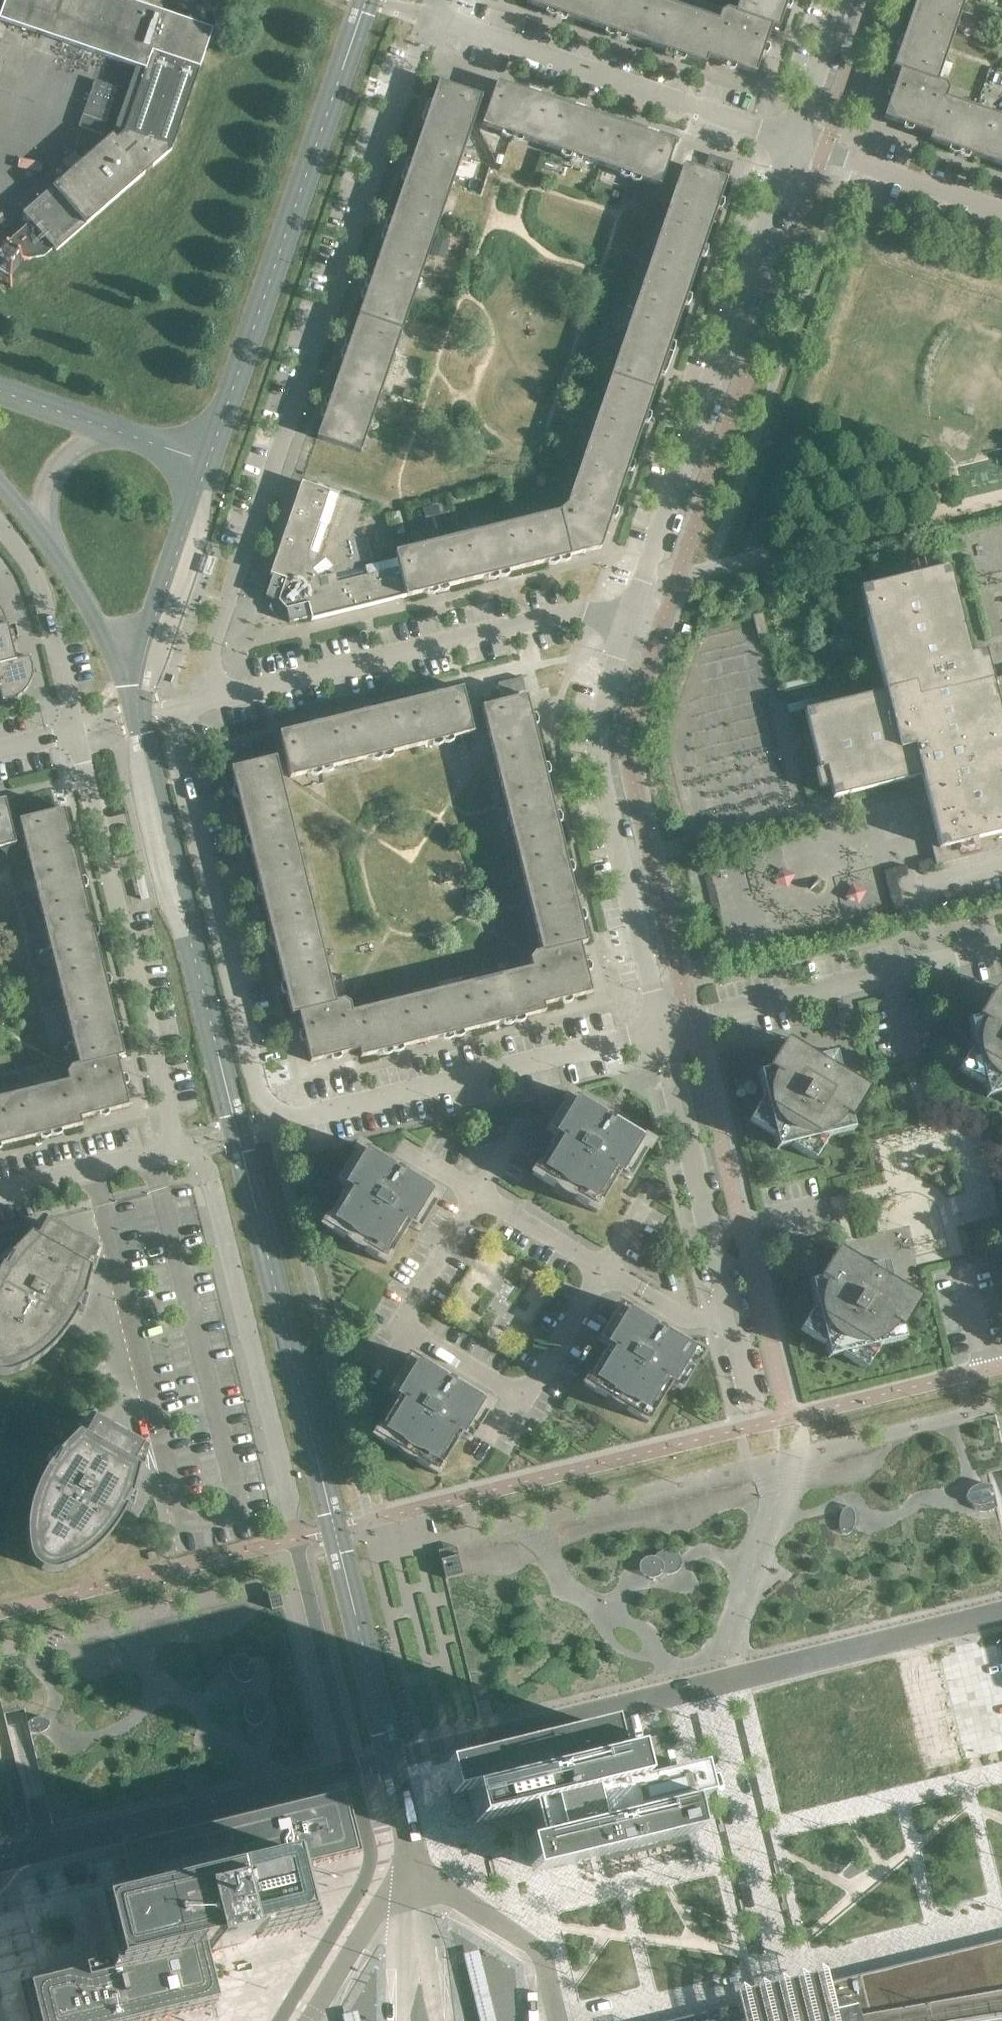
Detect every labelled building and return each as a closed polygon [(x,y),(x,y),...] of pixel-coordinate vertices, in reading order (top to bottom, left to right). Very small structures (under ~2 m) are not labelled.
[(0,19),(0,21),(46,37),(145,71),(140,87),(139,86),(138,88),(139,88),(133,105),(132,105),(132,106),(133,107),(127,123),(126,123),(126,124),(127,125),(124,132),(116,139),(112,135),(54,185),(53,185),(52,186),(53,187),(40,199),(39,197),(38,198),(39,200),(26,211),(25,210),(23,211),(24,212),(23,213),(31,222),(3,246),(0,245),(0,267),(8,272),(14,263),(15,262),(45,256),(53,248),(56,251),(171,150),(175,141),(176,141),(176,140),(175,139),(181,123),(182,123),(182,122),(181,121),(187,105),(188,105),(189,104),(188,103),(193,86),(194,87),(195,85),(194,85),(213,30),(202,26),(211,0),(6,0),(0,19)] [(526,3),(546,10),(548,4),(557,7),(555,13),(586,23),(594,0),(527,0),(526,3)] [(586,23),(617,34),(619,28),(628,31),(626,37),(646,43),(660,0),(594,0),(586,23)] [(718,19),(661,0),(660,0),(646,43),(665,50),(667,44),(676,48),(674,53),(706,64),(708,57),(721,20),(718,19)] [(735,11),(735,13),(772,26),(779,28),(788,0),(739,0),(735,11)] [(910,19),(953,34),(965,0),(916,0),(910,19)] [(721,11),(718,19),(721,20),(708,57),(756,73),(772,26),(735,13),(735,11),(727,8),(721,11)] [(953,34),(910,19),(893,67),(900,70),(937,82),(938,80),(953,34)] [(937,82),(900,70),(884,117),(931,134),(944,96),(946,97),(949,89),(946,83),(938,80),(937,82)] [(482,96),(438,81),(428,113),(433,115),(430,124),(424,122),(418,141),(462,156),(482,96)] [(527,91),(497,81),(482,125),(502,132),(504,126),(513,129),(511,135),(542,145),(557,101),(539,95),(539,93),(538,93),(538,95),(528,92),(529,90),(528,90),(527,91)] [(946,97),(944,96),(931,134),(929,140),(961,151),(962,146),(972,149),(970,154),(989,161),(1001,123),(1001,116),(946,97)] [(575,108),(557,101),(542,145),(573,156),(575,150),(584,153),(582,159),(601,165),(616,122),(587,111),(587,110),(586,109),(585,111),(576,108),(577,106),(575,106),(575,108)] [(645,132),(616,122),(601,165),(620,172),(622,166),(631,169),(629,175),(661,186),(676,142),(657,135),(657,134),(656,134),(656,135),(647,132),(647,130),(646,130),(645,132)] [(989,161),(1001,165),(1001,123),(989,161)] [(462,156),(418,141),(411,160),(417,162),(414,171),(408,169),(398,200),(442,215),(462,156)] [(733,162),(709,154),(705,168),(728,176),(733,162)] [(519,160),(516,168),(524,171),(527,163),(519,160)] [(683,165),(682,167),(666,213),(710,228),(727,180),(683,165)] [(442,215),(398,200),(387,231),(393,233),(390,242),(384,240),(377,259),(421,274),(442,215)] [(710,228),(666,213),(650,261),(694,276),(710,228)] [(421,274),(377,259),(371,278),(377,280),(374,289),(368,287),(357,319),(401,334),(421,274)] [(694,276),(650,261),(632,314),(676,329),(694,276)] [(676,329),(632,314),(612,374),(655,389),(676,329)] [(401,334),(357,319),(347,349),(352,351),(349,360),(344,358),(337,378),(381,393),(401,334)] [(655,389),(612,374),(593,427),(637,442),(655,389)] [(381,393),(337,378),(330,397),(336,399),(333,408),(327,406),(316,438),(360,453),(381,393)] [(637,442),(593,427),(577,475),(621,490),(637,442)] [(621,490),(577,475),(567,504),(559,511),(570,556),(590,551),(589,546),(598,537),(604,539),(621,490)] [(364,503),(301,481),(270,574),(272,575),(265,597),(272,599),(269,608),(278,618),(287,615),(289,623),(311,617),(311,620),(406,597),(397,559),(376,564),(370,539),(363,540),(354,531),(363,505),(364,503)] [(570,556),(559,511),(517,522),(528,567),(570,556)] [(493,515),(482,518),(485,529),(495,527),(493,515)] [(528,567),(517,522),(495,527),(485,529),(457,536),(468,581),(487,577),(486,571),(495,568),(497,574),(528,567)] [(468,581),(457,536),(395,552),(397,559),(406,597),(438,588),(437,583),(446,580),(448,586),(468,581)] [(992,680),(984,651),(970,654),(948,567),(860,588),(885,691),(871,694),(826,705),(805,710),(819,768),(816,769),(820,788),(830,786),(833,797),(921,776),(939,848),(950,846),(952,853),(953,855),(956,857),(958,857),(979,852),(976,839),(1001,833),(1001,722),(992,680)] [(758,638),(768,636),(763,613),(753,615),(753,616),(758,638)] [(2,702),(10,700),(17,697),(24,692),(28,686),(32,679),(33,671),(32,663),(30,655),(15,659),(10,638),(3,640),(0,627),(0,695),(2,702)] [(525,691),(522,677),(502,682),(498,683),(501,697),(525,691)] [(992,680),(1001,722),(1001,677),(992,680)] [(441,691),(442,692),(437,692),(433,695),(432,693),(431,693),(431,695),(401,702),(412,747),(443,740),(442,734),(451,732),(453,737),(473,732),(463,687),(443,692),(443,690),(441,691)] [(526,695),(502,701),(482,706),(494,756),(539,745),(526,695)] [(412,747),(401,702),(371,710),(370,708),(369,708),(370,710),(365,710),(360,712),(360,711),(359,711),(359,713),(340,717),(351,762),(371,757),(370,752),(379,749),(380,755),(412,747)] [(351,762),(340,717),(322,722),(321,720),(320,720),(321,722),(316,722),(311,724),(311,723),(310,723),(310,725),(279,732),(290,777),(322,769),(321,764),(330,761),(332,767),(351,762)] [(254,757),(250,743),(226,749),(230,763),(254,757)] [(551,794),(539,745),(494,756),(506,805),(551,794)] [(288,806),(276,757),(231,768),(243,817),(288,806)] [(563,843),(551,794),(506,805),(518,854),(563,843)] [(16,844),(5,799),(0,801),(0,848),(16,844)] [(300,856),(288,806),(243,817),(255,867),(300,856)] [(76,858),(64,809),(19,820),(31,869),(76,858)] [(575,892),(563,843),(518,854),(530,903),(575,892)] [(312,905),(300,856),(255,867),(267,916),(312,905)] [(88,907),(76,858),(31,869),(43,918),(88,907)] [(587,942),(575,892),(530,903),(541,951),(542,952),(580,944),(587,942)] [(324,954),(312,905),(267,916),(279,965),(324,954)] [(100,957),(88,907),(43,918),(55,968),(100,957)] [(592,993),(580,944),(542,952),(541,951),(534,953),(530,958),(532,967),(534,967),(543,1005),(592,993)] [(336,1001),(324,954),(279,965),(291,1014),(298,1013),(336,1003),(336,1001)] [(112,1006),(100,957),(55,968),(67,1017),(112,1006)] [(534,967),(532,967),(472,982),(483,1027),(503,1022),(502,1016),(511,1014),(512,1019),(545,1011),(543,1005),(534,967)] [(483,1027),(472,982),(411,997),(422,1042),(454,1034),(452,1028),(462,1026),(463,1032),(483,1027)] [(995,988),(977,1018),(967,1020),(973,1045),(958,1069),(983,1084),(986,1097),(1000,1094),(1001,1096),(1001,992),(995,988)] [(422,1042),(411,997),(352,1011),(349,1012),(359,1050),(361,1057),(381,1052),(380,1046),(389,1044),(391,1049),(422,1042)] [(343,999),(336,1001),(336,1003),(298,1013),(310,1062),(359,1050),(349,1012),(352,1011),(350,1003),(343,999)] [(124,1055),(112,1006),(67,1017),(79,1064),(79,1066),(117,1057),(124,1055)] [(870,1090),(786,1039),(767,1069),(758,1072),(764,1096),(749,1120),(773,1135),(777,1149),(790,1145),(815,1160),(829,1136),(854,1130),(851,1120),(870,1090)] [(129,1106),(117,1057),(79,1066),(79,1064),(71,1066),(67,1072),(69,1080),(71,1080),(80,1118),(107,1111),(129,1106)] [(71,1080),(69,1080),(9,1095),(20,1140),(52,1132),(51,1126),(60,1124),(61,1130),(82,1125),(80,1118),(71,1080)] [(557,1181),(568,1187),(578,1193),(574,1200),(596,1213),(619,1174),(629,1180),(652,1143),(614,1120),(612,1123),(608,1121),(604,1119),(606,1115),(568,1092),(546,1129),(556,1135),(532,1174),(554,1187),(557,1181)] [(9,1095),(0,1097),(0,1145),(20,1140),(9,1095)] [(396,1167),(358,1144),(336,1181),(346,1187),(322,1226),(343,1239),(347,1232),(368,1245),(364,1251),(385,1264),(409,1225),(419,1231),(441,1194),(404,1171),(401,1175),(394,1170),(396,1167)] [(1,1374),(2,1375),(4,1375),(5,1375),(6,1375),(8,1375),(9,1374),(11,1374),(12,1374),(14,1374),(16,1373),(17,1373),(19,1372),(20,1372),(22,1371),(24,1370),(25,1369),(27,1368),(29,1368),(30,1367),(32,1366),(34,1364),(35,1363),(37,1362),(39,1361),(40,1360),(42,1358),(44,1357),(45,1355),(47,1354),(48,1352),(50,1351),(51,1349),(52,1349),(53,1347),(55,1346),(56,1344),(58,1342),(59,1340),(61,1338),(62,1336),(64,1334),(65,1332),(66,1332),(67,1330),(68,1328),(69,1326),(71,1324),(72,1322),(73,1320),(74,1318),(76,1315),(77,1313),(78,1311),(79,1309),(80,1307),(81,1304),(82,1302),(83,1300),(84,1298),(91,1271),(85,1267),(95,1250),(46,1221),(36,1239),(30,1235),(29,1236),(10,1255),(9,1257),(7,1259),(6,1261),(4,1263),(3,1265),(1,1267),(0,1269),(0,1374),(1,1374)] [(837,1248),(819,1278),(809,1280),(815,1305),(800,1329),(824,1344),(828,1358),(841,1354),(866,1369),(880,1345),(904,1339),(903,1329),(921,1299),(837,1248)] [(658,1326),(620,1303),(597,1339),(607,1345),(584,1384),(605,1397),(609,1391),(629,1404),(626,1410),(647,1423),(671,1384),(681,1390),(703,1353),(665,1330),(663,1334),(656,1329),(658,1326)] [(447,1377),(410,1354),(387,1391),(397,1397),(373,1436),(395,1449),(399,1443),(419,1455),(415,1461),(437,1475),(461,1435),(470,1441),(493,1404),(455,1381),(453,1385),(445,1380),(447,1377)] [(25,1533),(25,1535),(25,1537),(25,1539),(26,1541),(26,1542),(26,1544),(26,1546),(27,1547),(27,1549),(27,1551),(28,1552),(28,1554),(29,1555),(29,1556),(30,1558),(31,1559),(32,1560),(32,1561),(33,1562),(34,1563),(35,1564),(36,1565),(37,1566),(38,1567),(39,1568),(40,1568),(41,1569),(42,1570),(44,1570),(45,1571),(46,1571),(47,1571),(49,1571),(50,1572),(52,1572),(53,1572),(54,1572),(56,1572),(57,1571),(59,1571),(60,1571),(62,1571),(64,1570),(65,1570),(67,1569),(68,1569),(70,1568),(72,1567),(73,1566),(75,1565),(77,1565),(78,1564),(80,1563),(82,1561),(83,1560),(85,1559),(87,1558),(88,1557),(90,1555),(92,1554),(93,1552),(95,1551),(96,1549),(98,1548),(99,1546),(100,1546),(101,1544),(103,1542),(104,1541),(106,1539),(107,1537),(109,1535),(110,1533),(112,1531),(113,1529),(114,1528),(115,1527),(116,1525),(117,1523),(119,1521),(120,1519),(121,1517),(122,1515),(124,1512),(125,1510),(126,1508),(127,1506),(128,1504),(129,1501),(130,1499),(131,1497),(132,1495),(139,1468),(133,1464),(143,1447),(94,1418),(84,1436),(78,1432),(58,1452),(57,1454),(55,1456),(54,1458),(52,1460),(51,1462),(49,1464),(48,1466),(47,1468),(45,1470),(44,1473),(43,1475),(42,1477),(41,1479),(40,1481),(38,1483),(37,1486),(36,1488),(35,1490),(35,1492),(34,1494),(33,1497),(32,1499),(31,1501),(30,1503),(30,1506),(29,1508),(29,1510),(28,1512),(28,1514),(27,1517),(27,1519),(26,1521),(26,1523),(26,1525),(26,1527),(25,1529),(25,1531),(25,1533)] [(966,1503),(974,1508),(987,1506),(992,1500),(995,1493),(993,1484),(984,1479),(978,1479),(969,1481),(963,1489),(962,1497),(966,1503)] [(833,1518),(835,1527),(839,1530),(846,1529),(852,1522),(853,1515),(851,1506),(848,1501),(843,1500),(836,1503),(834,1508),(833,1518)] [(635,1561),(636,1568),(640,1573),(645,1574),(652,1575),(659,1572),(664,1573),(670,1574),(678,1570),(681,1563),(679,1552),(675,1548),(667,1546),(662,1546),(654,1548),(652,1552),(642,1553),(636,1556),(635,1561)] [(458,1549),(441,1553),(445,1571),(462,1567),(458,1549)] [(681,1773),(677,1774),(674,1774),(674,1775),(670,1776),(670,1775),(667,1776),(663,1777),(660,1778),(656,1779),(653,1780),(649,1781),(646,1781),(642,1782),(639,1783),(631,1753),(628,1753),(628,1754),(624,1755),(624,1754),(621,1755),(617,1756),(614,1757),(613,1757),(606,1727),(605,1727),(603,1727),(603,1728),(598,1729),(596,1729),(591,1730),(589,1731),(584,1732),(582,1732),(582,1733),(577,1734),(575,1734),(570,1736),(570,1735),(568,1736),(563,1737),(561,1738),(556,1739),(554,1739),(554,1740),(549,1741),(547,1741),(542,1742),(540,1743),(535,1744),(533,1744),(533,1745),(528,1746),(526,1746),(521,1748),(521,1747),(519,1748),(514,1749),(512,1750),(507,1751),(505,1751),(500,1753),(498,1753),(493,1754),(491,1755),(486,1756),(484,1756),(484,1757),(479,1758),(477,1758),(472,1760),(472,1759),(470,1760),(465,1761),(463,1762),(442,1767),(450,1797),(467,1793),(475,1823),(478,1822),(482,1821),(485,1820),(489,1819),(489,1820),(492,1819),(496,1818),(499,1817),(503,1816),(506,1815),(510,1814),(513,1814),(513,1813),(517,1812),(517,1813),(520,1812),(524,1811),(527,1810),(534,1841),(524,1843),(532,1873),(695,1833),(688,1803),(705,1799),(698,1769),(681,1773)] [(191,1830),(120,1847),(132,1895),(88,1905),(103,1964),(81,1969),(82,1972),(57,1978),(56,1974),(15,1984),(24,2020),(154,2020),(215,2006),(201,1948),(208,1946),(210,1951),(244,1942),(243,1937),(254,1935),(256,1941),(314,1927),(299,1865),(361,1850),(347,1792),(191,1830)] [(833,1978),(843,2020),(1001,2020),(1001,1939),(833,1978)] [(463,1954),(479,2020),(495,2020),(478,1950),(463,1954)] [(742,2020),(738,2020),(859,2020),(855,2004),(840,1996),(833,1998),(828,1977),(826,1970),(818,1965),(813,1972),(805,1974),(798,1970),(794,1976),(785,1979),(779,1975),(774,1981),(766,1983),(759,1980),(755,1986),(747,1988),(740,1984),(735,1992),(742,2020)] [(742,2020),(723,2008),(673,2020),(744,2020),(742,2020)] [(341,2015),(343,2020),(360,2020),(357,2011),(341,2015)]
